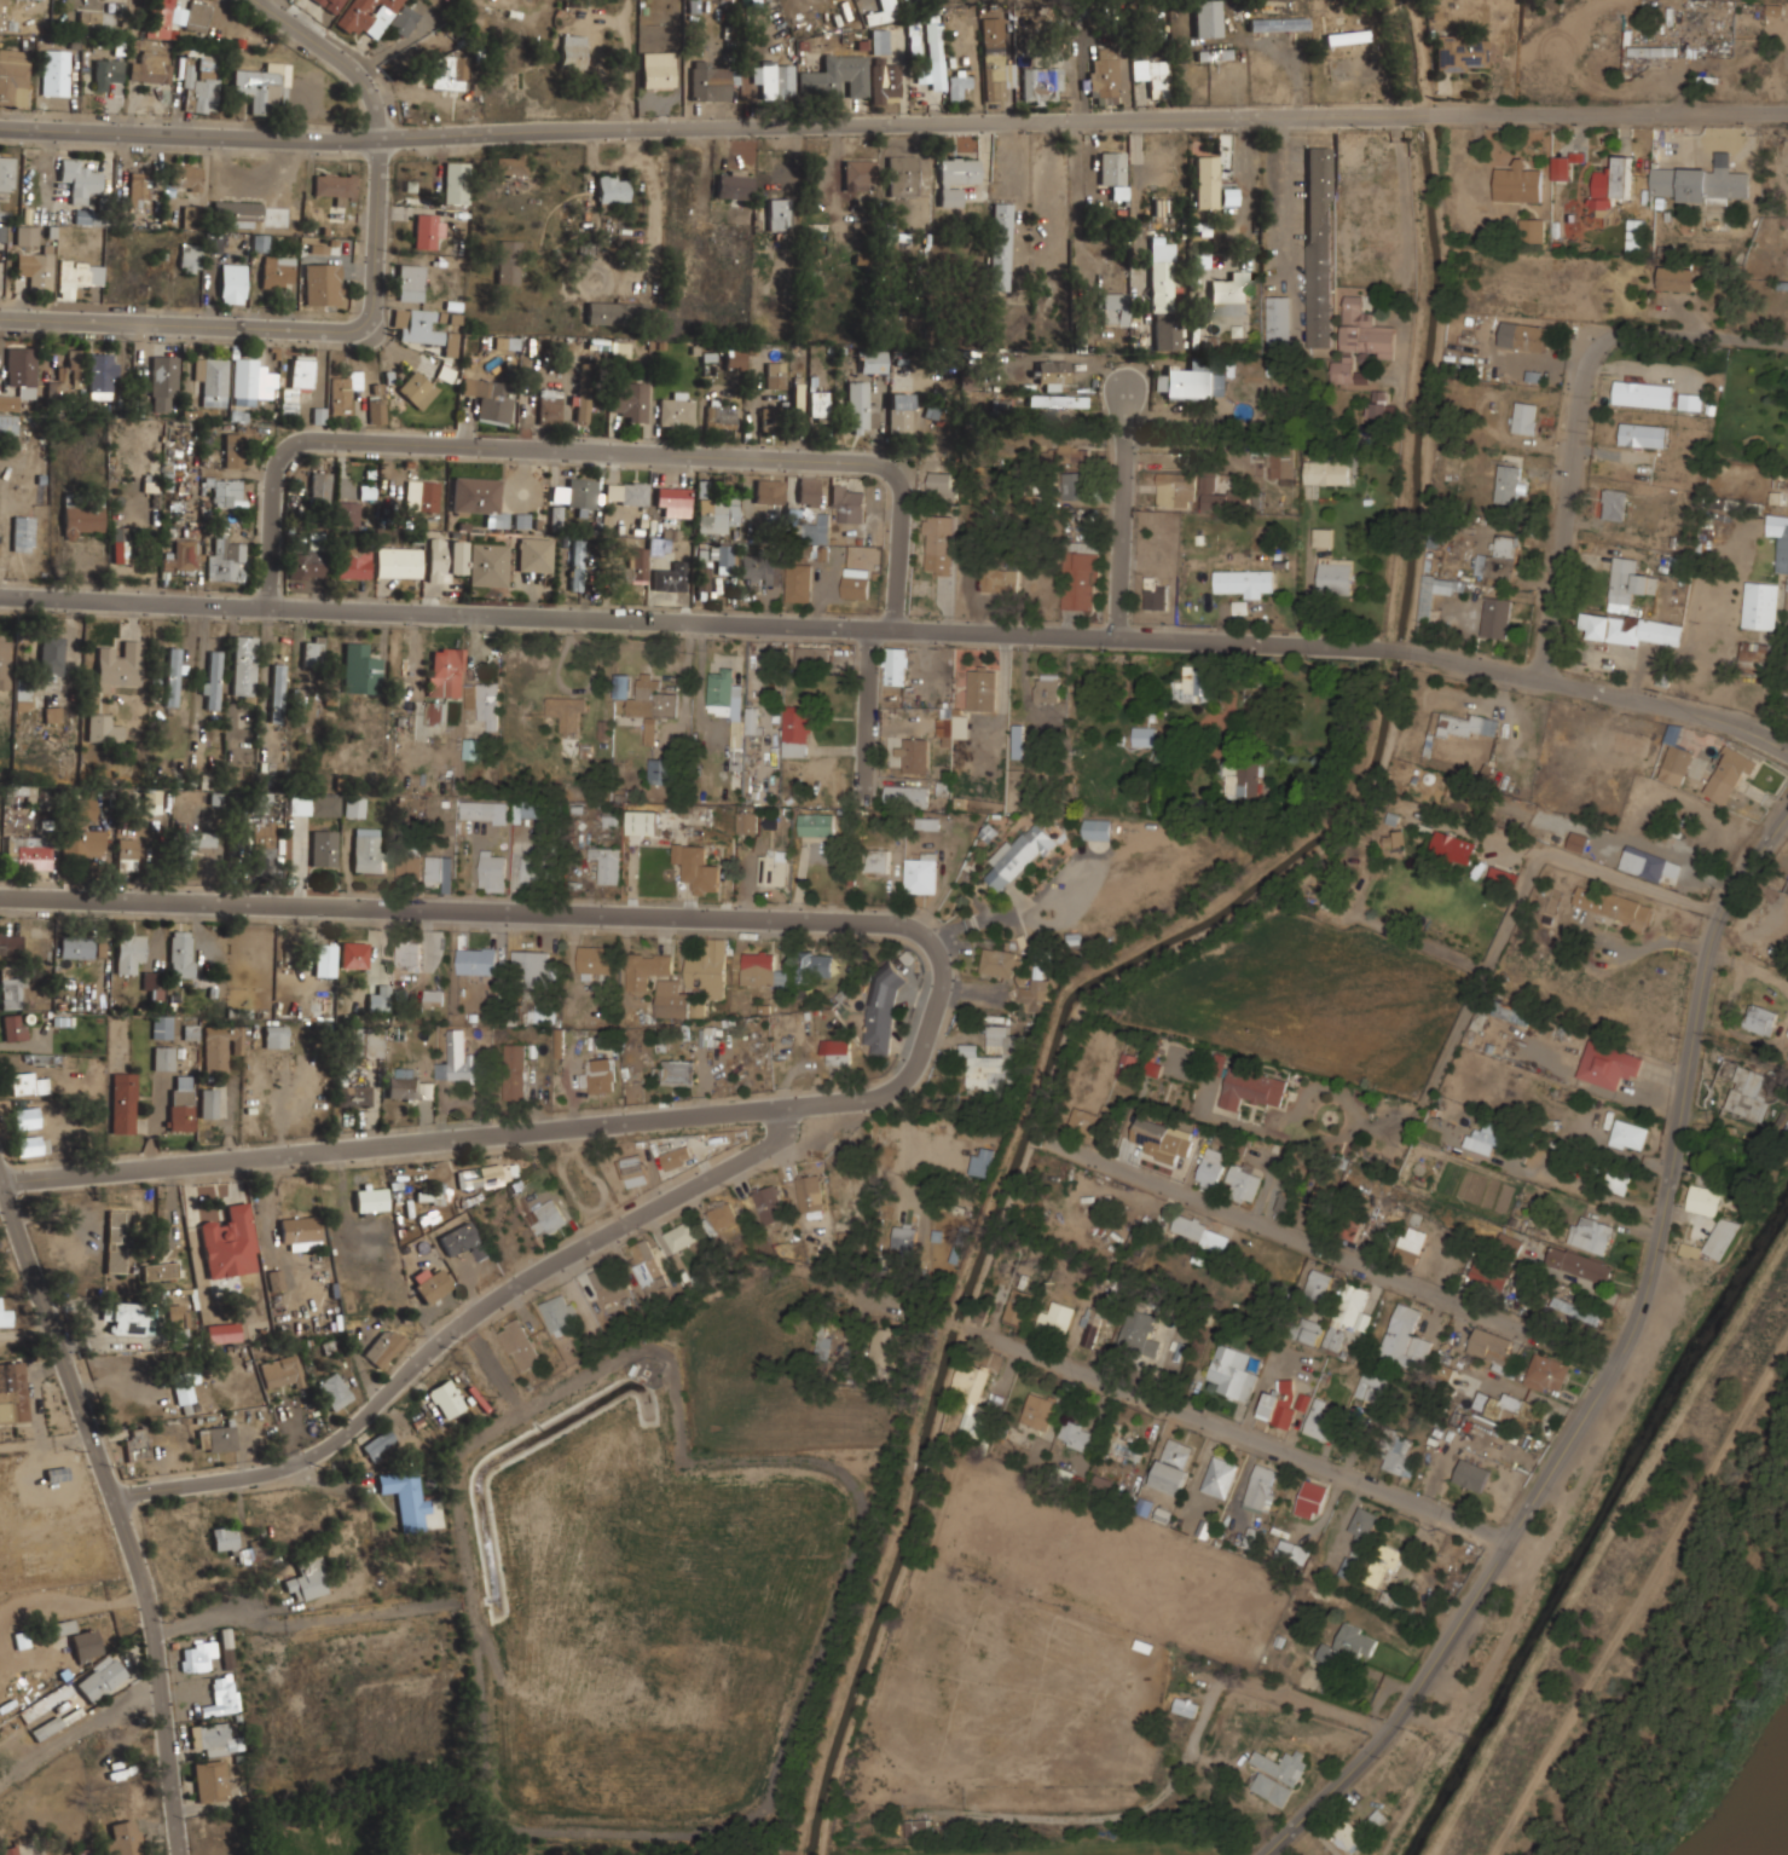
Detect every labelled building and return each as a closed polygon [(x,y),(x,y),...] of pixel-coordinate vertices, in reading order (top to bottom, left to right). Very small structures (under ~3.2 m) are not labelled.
[(149,37),(170,37),(170,0),(149,0),(149,37)] [(210,4),(189,0),(185,30),(207,33),(210,4)] [(334,15),(344,0),(313,0),(334,15)] [(355,37),(361,28),(376,39),(386,24),(405,39),(422,15),(401,0),(352,0),(336,23),(355,37)] [(880,10),(893,10),(893,0),(880,0),(880,10)] [(1194,36),(1220,36),(1220,0),(1194,0),(1194,36)] [(1766,15),(1783,15),(1784,4),(1767,4),(1766,15)] [(79,33),(115,33),(115,11),(79,11),(79,33)] [(943,81),(942,15),(926,15),(927,68),(919,68),(919,82),(943,81)] [(1255,31),(1286,31),(1286,23),(1255,23),(1255,31)] [(984,33),(984,100),(1005,100),(1005,33),(984,33)] [(560,68),(584,69),(585,35),(562,34),(560,68)] [(873,51),(884,51),(884,34),(873,34),(873,51)] [(1361,45),(1361,35),(1321,35),(1321,52),(1344,52),(1344,45),(1361,45)] [(1436,71),(1487,71),(1487,35),(1436,35),(1436,71)] [(1089,58),(1089,102),(1117,102),(1117,47),(1096,47),(1096,58),(1089,58)] [(1629,48),(1629,56),(1672,55),(1672,47),(1629,48)] [(69,96),(69,48),(42,48),(42,96),(69,96)] [(1198,48),(1198,59),(1232,59),(1232,48),(1198,48)] [(0,49),(0,104),(25,106),(30,51),(0,49)] [(642,51),(643,87),(673,87),(673,51),(642,51)] [(129,62),(129,81),(172,81),(172,53),(141,53),(141,62),(129,62)] [(867,53),(823,54),(823,70),(798,70),(798,97),(838,97),(838,83),(846,83),(846,97),(867,97),(867,53)] [(451,89),(470,89),(470,56),(451,56),(451,89)] [(123,58),(96,58),(96,89),(108,89),(108,80),(123,80),(123,58)] [(1148,79),(1148,98),(1168,98),(1168,59),(1134,59),(1134,79),(1148,79)] [(753,60),(753,83),(762,83),(762,98),(794,98),(794,60),(753,60)] [(728,62),(692,62),(692,100),(717,100),(717,86),(728,86),(728,62)] [(872,63),(872,102),(899,102),(899,63),(872,63)] [(1061,102),(1061,67),(1022,67),(1022,102),(1061,102)] [(216,68),(184,68),(184,111),(216,111),(216,68)] [(250,115),(280,115),(280,70),(233,69),(233,94),(251,94),(250,115)] [(971,88),(971,69),(948,70),(949,100),(960,100),(960,88),(971,88)] [(1338,164),(1366,164),(1365,138),(1338,139),(1338,164)] [(1307,146),(1307,346),(1323,346),(1323,273),(1331,273),(1331,146),(1307,146)] [(1100,151),(1099,185),(1112,185),(1112,198),(1126,198),(1126,151),(1100,151)] [(889,195),(916,195),(916,155),(889,155),(889,195)] [(1593,207),(1615,208),(1615,197),(1631,197),(1632,155),(1616,155),(1615,168),(1595,168),(1593,207)] [(13,197),(13,156),(0,156),(0,197),(13,197)] [(1196,208),(1217,208),(1217,156),(1196,156),(1196,208)] [(1495,201),(1544,202),(1545,168),(1529,168),(1529,156),(1515,156),(1515,167),(1495,167),(1495,201)] [(979,157),(939,157),(939,206),(964,206),(964,183),(979,183),(979,157)] [(100,169),(87,171),(86,158),(60,158),(60,181),(70,180),(71,203),(88,203),(88,192),(102,192),(100,169)] [(845,189),(874,189),(874,158),(845,158),(845,189)] [(445,203),(469,203),(469,161),(445,161),(445,203)] [(201,190),(202,166),(173,166),(172,189),(201,190)] [(1674,167),(1651,167),(1651,196),(1674,196),(1674,167)] [(1680,168),(1680,203),(1730,202),(1730,196),(1751,196),(1751,167),(1680,168)] [(751,198),(751,171),(717,172),(717,198),(751,198)] [(162,203),(162,173),(129,173),(129,203),(162,203)] [(357,174),(314,174),(314,197),(335,197),(335,203),(357,203),(357,174)] [(627,201),(627,174),(597,174),(597,201),(627,201)] [(789,198),(768,198),(768,231),(789,231),(789,198)] [(213,227),(264,227),(264,202),(213,202),(213,227)] [(1012,203),(993,202),(990,290),(1009,290),(1012,203)] [(201,207),(183,207),(183,227),(201,227),(201,207)] [(100,212),(75,210),(75,223),(100,224),(100,212)] [(415,248),(444,248),(444,214),(415,214),(415,248)] [(1546,242),(1546,218),(1522,218),(1522,242),(1546,242)] [(1630,248),(1644,248),(1644,219),(1630,219),(1630,248)] [(17,244),(37,244),(37,227),(17,227),(17,244)] [(204,253),(221,253),(221,232),(204,232),(204,253)] [(1174,314),(1174,237),(1151,237),(1151,312),(1155,312),(1155,351),(1180,351),(1180,314),(1174,314)] [(51,291),(53,239),(42,238),(42,253),(17,252),(16,276),(29,276),(28,290),(51,291)] [(201,244),(180,243),(180,271),(199,272),(201,244)] [(261,288),(294,289),(295,256),(262,255),(261,288)] [(1209,255),(1193,255),(1193,268),(1209,268),(1209,255)] [(103,262),(59,260),(57,296),(75,297),(76,284),(102,285),(103,262)] [(305,305),(340,305),(340,262),(305,262),(305,305)] [(244,300),(244,264),(221,264),(221,300),(244,300)] [(398,301),(424,301),(424,264),(398,264),(398,301)] [(1699,267),(1661,267),(1661,291),(1699,291),(1699,267)] [(1249,314),(1249,271),(1228,271),(1228,281),(1211,281),(1211,314),(1249,314)] [(1128,324),(1128,291),(1100,291),(1100,324),(1128,324)] [(1267,295),(1267,347),(1290,347),(1290,295),(1267,295)] [(1395,325),(1375,324),(1376,312),(1362,311),(1364,295),(1344,295),(1342,352),(1394,354),(1395,325)] [(643,302),(588,302),(588,320),(643,320),(643,302)] [(445,343),(445,356),(456,356),(458,333),(433,331),(434,310),(394,308),(394,328),(400,328),(400,341),(445,343)] [(1549,323),(1508,323),(1508,348),(1549,348),(1549,323)] [(743,341),(724,341),(724,369),(743,369),(743,341)] [(630,343),(609,342),(608,359),(630,359),(630,343)] [(35,348),(7,348),(7,386),(18,386),(18,395),(0,395),(0,411),(18,411),(18,398),(35,398),(35,348)] [(68,351),(68,389),(81,389),(81,351),(68,351)] [(886,351),(860,351),(860,371),(886,371),(886,351)] [(89,354),(89,400),(114,400),(114,354),(89,354)] [(175,411),(175,357),(151,357),(151,411),(175,411)] [(232,405),(258,406),(258,358),(233,357),(232,405)] [(313,358),(291,357),(290,386),(282,386),(280,422),(296,422),(297,387),(313,388),(313,358)] [(227,358),(195,358),(195,380),(204,380),(204,406),(227,406),(227,358)] [(1331,382),(1353,382),(1353,359),(1331,359),(1331,382)] [(1070,360),(1037,360),(1037,382),(1070,382),(1070,360)] [(786,362),(766,362),(766,389),(786,389),(786,362)] [(450,383),(455,371),(441,365),(436,377),(450,383)] [(398,392),(417,406),(434,383),(415,369),(398,392)] [(1226,399),(1227,369),(1192,369),(1192,370),(1167,369),(1165,397),(1226,399)] [(330,416),(349,416),(349,391),(360,391),(360,376),(330,376),(330,416)] [(508,423),(514,383),(463,376),(461,394),(478,397),(475,418),(508,423)] [(876,404),(869,404),(869,381),(847,381),(847,432),(876,432),(876,404)] [(625,410),(625,423),(647,423),(647,382),(614,382),(614,410),(625,410)] [(1613,405),(1673,407),(1674,384),(1614,382),(1613,405)] [(62,400),(60,383),(47,385),(48,400),(62,400)] [(803,383),(792,384),(792,423),(804,423),(803,383)] [(1390,389),(1371,389),(1371,417),(1389,417),(1390,389)] [(827,421),(827,391),(809,391),(809,420),(827,421)] [(659,426),(693,426),(693,393),(672,393),(672,399),(659,399),(659,426)] [(910,393),(890,393),(890,433),(910,433),(910,393)] [(539,394),(539,424),(561,424),(561,394),(539,394)] [(1087,394),(1029,394),(1029,406),(1087,406),(1087,394)] [(579,398),(579,417),(586,417),(588,399),(579,398)] [(369,400),(369,424),(386,424),(386,400),(369,400)] [(1540,404),(1516,401),(1512,432),(1537,434),(1540,404)] [(736,428),(736,405),(706,405),(706,428),(736,428)] [(760,432),(786,432),(785,406),(760,408),(760,432)] [(17,415),(0,415),(0,434),(17,434),(17,415)] [(1667,425),(1620,423),(1619,445),(1666,447),(1667,425)] [(225,432),(225,468),(244,468),(244,444),(256,444),(256,432),(225,432)] [(1089,463),(1089,444),(1049,444),(1049,463),(1089,463)] [(1297,482),(1297,451),(1269,451),(1269,482),(1297,482)] [(1304,484),(1350,484),(1350,460),(1304,460),(1304,484)] [(1521,504),(1524,466),(1499,463),(1495,502),(1521,504)] [(1063,498),(1086,498),(1086,472),(1063,472),(1063,498)] [(309,473),(309,509),(329,509),(329,473),(309,473)] [(818,507),(820,476),(799,475),(799,505),(818,507)] [(500,478),(453,476),(452,512),(493,513),(492,526),(508,526),(508,513),(499,513),(500,478)] [(579,508),(579,513),(594,514),(597,480),(569,478),(567,507),(579,508)] [(214,507),(244,507),(244,479),(214,479),(214,507)] [(756,503),(782,503),(782,479),(756,479),(756,503)] [(406,512),(440,512),(440,480),(406,480),(406,512)] [(1194,481),(1158,481),(1158,507),(1194,507),(1194,481)] [(646,482),(606,482),(606,504),(646,504),(646,482)] [(841,521),(863,521),(864,485),(832,485),(831,509),(841,509),(841,521)] [(690,487),(656,487),(656,514),(690,514),(690,487)] [(1628,490),(1604,487),(1601,518),(1625,520),(1628,490)] [(1203,509),(1250,509),(1250,491),(1203,491),(1203,509)] [(1770,504),(1786,505),(1787,492),(1771,491),(1770,504)] [(79,539),(79,531),(104,531),(104,496),(64,496),(64,539),(79,539)] [(737,530),(737,496),(699,496),(699,530),(737,530)] [(360,503),(336,503),(336,527),(360,527),(360,503)] [(829,513),(818,513),(818,524),(802,524),(802,542),(829,542),(829,513)] [(925,573),(953,574),(954,513),(926,513),(925,573)] [(1767,514),(1766,536),(1778,537),(1776,572),(1787,572),(1787,515),(1767,514)] [(34,551),(34,515),(13,515),(13,551),(34,551)] [(127,527),(112,527),(112,562),(127,562),(127,527)] [(1331,527),(1314,527),(1314,545),(1331,545),(1331,527)] [(1514,579),(1518,536),(1494,533),(1492,555),(1477,553),(1475,574),(1514,579)] [(208,580),(244,580),(244,543),(233,543),(233,536),(208,536),(208,580)] [(650,548),(631,548),(630,567),(617,567),(615,583),(647,583),(648,553),(667,554),(669,538),(650,538),(650,548)] [(175,556),(162,556),(162,572),(197,572),(197,539),(175,539),(175,556)] [(430,539),(430,582),(453,582),(453,573),(467,573),(467,539),(430,539)] [(552,539),(519,539),(519,572),(552,572),(552,539)] [(585,541),(571,541),(571,590),(585,590),(585,541)] [(1066,608),(1098,609),(1099,550),(1093,550),(1093,543),(1066,542),(1066,608)] [(712,544),(712,560),(719,560),(719,572),(734,572),(734,544),(712,544)] [(471,586),(508,586),(508,545),(471,545),(471,586)] [(369,548),(338,548),(338,578),(369,578),(369,548)] [(383,577),(422,577),(422,548),(383,548),(383,577)] [(289,579),(326,579),(326,551),(289,551),(289,579)] [(781,554),(741,554),(741,585),(781,585),(781,554)] [(699,555),(699,590),(708,590),(708,555),(699,555)] [(1639,557),(1614,555),(1608,611),(1631,613),(1633,591),(1657,595),(1660,574),(1637,572),(1639,557)] [(1353,594),(1353,557),(1320,557),(1319,594),(1353,594)] [(685,591),(685,561),(673,560),(673,570),(654,568),(654,590),(685,591)] [(811,561),(787,561),(787,601),(811,601),(811,561)] [(1019,564),(982,564),(982,590),(1018,590),(1019,564)] [(869,597),(869,570),(844,570),(844,597),(869,597)] [(1216,597),(1274,597),(1274,570),(1216,570),(1216,597)] [(1419,619),(1431,619),(1434,590),(1456,593),(1457,578),(1423,576),(1419,619)] [(1145,609),(1168,609),(1168,577),(1145,577),(1145,609)] [(1778,629),(1781,582),(1746,580),(1743,628),(1778,629)] [(1508,638),(1512,599),(1486,595),(1481,635),(1508,638)] [(1684,623),(1582,612),(1580,636),(1682,647),(1684,623)] [(10,689),(10,635),(0,635),(0,689),(10,689)] [(255,694),(256,635),(233,635),(232,693),(255,694)] [(64,637),(41,636),(40,675),(62,676),(64,637)] [(323,664),(323,636),(303,636),(303,664),(323,664)] [(141,640),(122,640),(122,649),(98,648),(97,687),(140,688),(141,640)] [(1767,661),(1767,642),(1741,641),(1741,660),(1767,661)] [(370,643),(345,643),(345,694),(383,694),(383,657),(370,657),(370,643)] [(181,648),(168,647),(164,705),(178,706),(181,648)] [(463,697),(463,647),(430,647),(430,697),(463,697)] [(829,648),(796,647),(795,665),(829,666),(829,648)] [(907,647),(886,647),(886,684),(907,684),(907,647)] [(221,651),(204,649),(203,709),(220,709),(221,651)] [(271,704),(283,704),(283,663),(271,663),(271,704)] [(968,666),(968,709),(997,709),(997,666),(968,666)] [(743,682),(733,682),(733,668),(710,668),(708,716),(733,716),(731,769),(741,769),(743,682)] [(1175,678),(1175,703),(1213,703),(1213,669),(1182,669),(1182,678),(1175,678)] [(678,692),(662,692),(662,675),(638,675),(638,697),(629,697),(629,716),(678,716),(678,692)] [(1059,701),(1059,675),(1036,675),(1036,701),(1059,701)] [(488,730),(499,730),(499,682),(478,682),(478,720),(488,720),(488,730)] [(33,706),(33,683),(17,683),(17,706),(33,706)] [(589,712),(589,697),(546,697),(546,718),(560,718),(560,734),(580,734),(580,712),(589,712)] [(445,726),(445,701),(426,701),(426,726),(445,726)] [(810,704),(785,704),(783,756),(810,756),(810,704)] [(757,706),(747,706),(747,733),(757,733),(757,706)] [(46,720),(59,720),(59,707),(46,707),(46,720)] [(967,715),(951,715),(951,709),(936,709),(936,710),(907,709),(907,713),(937,713),(937,739),(950,739),(950,736),(967,736),(967,715)] [(1471,738),(1472,733),(1498,735),(1500,718),(1442,712),(1439,734),(1471,738)] [(88,742),(122,742),(122,727),(111,727),(111,713),(88,713),(88,742)] [(645,746),(655,746),(657,718),(646,717),(645,746)] [(1147,724),(1147,741),(1164,740),(1163,724),(1147,724)] [(1679,745),(1681,726),(1669,724),(1666,743),(1679,745)] [(1609,751),(1648,756),(1649,734),(1611,730),(1609,751)] [(927,773),(927,738),(903,738),(903,749),(901,749),(901,773),(927,773)] [(464,759),(480,759),(480,739),(464,739),(464,759)] [(1684,785),(1695,751),(1671,742),(1660,778),(1684,785)] [(1728,803),(1742,772),(1752,776),(1759,761),(1728,745),(1706,793),(1728,803)] [(1163,755),(1153,756),(1155,770),(1176,767),(1173,747),(1162,748),(1163,755)] [(649,784),(679,784),(679,758),(649,758),(649,784)] [(1260,797),(1260,763),(1225,763),(1225,797),(1260,797)] [(886,805),(927,805),(927,785),(886,785),(886,805)] [(145,811),(161,811),(161,791),(145,791),(145,811)] [(267,793),(254,793),(254,810),(267,810),(267,793)] [(340,794),(314,794),(314,816),(340,816),(340,794)] [(365,796),(345,796),(345,817),(365,817),(365,796)] [(63,855),(105,855),(105,831),(82,830),(82,820),(96,820),(96,798),(65,798),(65,821),(63,821),(63,855)] [(515,801),(515,819),(546,820),(546,802),(515,801)] [(508,820),(508,803),(462,803),(462,820),(508,820)] [(757,810),(736,810),(736,833),(757,833),(757,810)] [(659,811),(629,811),(628,834),(658,835),(659,811)] [(799,834),(834,834),(834,813),(799,813),(799,834)] [(939,830),(940,818),(915,818),(915,830),(939,830)] [(252,820),(252,851),(251,851),(251,876),(275,876),(274,819),(252,820)] [(993,863),(996,867),(985,878),(1002,894),(1055,838),(1035,819),(993,863)] [(1111,839),(1111,819),(1084,819),(1084,839),(1111,839)] [(383,828),(354,827),(353,872),(382,872),(383,828)] [(1430,850),(1470,865),(1479,842),(1437,828),(1430,850)] [(1584,853),(1590,836),(1573,830),(1567,846),(1584,853)] [(312,867),(336,867),(336,831),(312,831),(312,867)] [(185,846),(216,846),(216,833),(185,833),(185,846)] [(1402,833),(1384,833),(1384,846),(1403,846),(1402,833)] [(51,836),(6,837),(7,869),(51,868),(51,836)] [(117,869),(138,869),(138,837),(117,837),(117,869)] [(1661,884),(1672,861),(1630,842),(1619,865),(1661,884)] [(707,845),(675,844),(673,862),(683,863),(683,882),(695,882),(695,896),(718,896),(719,862),(706,861),(707,845)] [(621,883),(621,846),(590,846),(590,859),(600,859),(600,883),(621,883)] [(890,849),(866,849),(866,872),(890,872),(890,849)] [(508,850),(481,850),(481,886),(508,886),(508,850)] [(788,850),(759,850),(759,884),(788,884),(788,850)] [(421,853),(398,853),(398,879),(421,879),(421,853)] [(936,894),(936,853),(905,853),(905,894),(936,894)] [(522,879),(545,879),(545,854),(522,854),(522,879)] [(452,855),(428,855),(428,886),(452,886),(452,855)] [(1515,871),(1493,866),(1487,896),(1508,901),(1515,871)] [(1653,905),(1578,884),(1572,907),(1647,928),(1653,905)] [(169,976),(192,976),(192,930),(169,930),(169,976)] [(22,955),(22,932),(0,932),(0,955),(22,955)] [(145,934),(117,934),(117,972),(135,972),(135,961),(145,961),(145,934)] [(685,987),(708,987),(708,999),(724,999),(727,938),(704,937),(702,953),(687,953),(685,987)] [(60,958),(93,958),(93,938),(60,938),(60,958)] [(342,969),(366,969),(366,942),(342,942),(342,969)] [(314,977),(335,977),(335,944),(314,944),(314,977)] [(422,970),(422,944),(397,944),(397,970),(422,970)] [(614,946),(578,946),(578,973),(614,973),(614,946)] [(982,975),(1019,977),(1017,1001),(1028,1002),(1028,1011),(1045,1013),(1049,966),(1032,965),(1031,975),(1019,973),(1022,950),(984,947),(982,975)] [(458,973),(498,973),(498,948),(458,948),(458,973)] [(549,950),(513,950),(513,984),(549,984),(549,950)] [(742,986),(788,986),(788,970),(775,970),(775,952),(742,952),(742,986)] [(798,952),(798,981),(832,981),(832,952),(798,952)] [(672,954),(627,954),(627,992),(648,992),(648,976),(672,976),(672,954)] [(1,1009),(23,1009),(23,971),(1,971),(1,1009)] [(143,989),(150,989),(150,1000),(163,1000),(163,972),(143,972),(143,989)] [(690,1017),(690,992),(676,992),(676,978),(659,978),(659,1017),(690,1017)] [(389,987),(384,987),(384,993),(369,994),(370,1009),(389,1009),(389,987)] [(441,989),(426,989),(426,1004),(441,1004),(441,989)] [(891,1039),(895,1002),(869,1000),(864,1044),(873,1045),(873,1053),(889,1056),(891,1039)] [(1742,1025),(1771,1036),(1780,1013),(1752,1002),(1742,1025)] [(554,1005),(532,1005),(532,1022),(554,1022),(554,1005)] [(1529,1016),(1506,1006),(1503,1016),(1526,1025),(1529,1016)] [(27,1015),(4,1015),(4,1040),(27,1040),(27,1015)] [(152,1039),(173,1039),(173,1015),(152,1015),(152,1039)] [(204,1024),(204,1073),(230,1073),(230,1053),(243,1053),(243,1024),(204,1024)] [(964,1091),(1018,1091),(1018,1056),(1026,1056),(1026,1036),(1009,1036),(1009,1024),(988,1024),(988,1054),(978,1054),(977,1044),(962,1044),(964,1091)] [(288,1047),(288,1025),(265,1025),(265,1047),(288,1047)] [(700,1027),(700,1045),(719,1045),(719,1027),(700,1027)] [(438,1080),(485,1080),(485,1056),(467,1054),(468,1028),(449,1028),(449,1062),(438,1062),(438,1080)] [(382,1029),(353,1029),(353,1054),(382,1054),(382,1029)] [(826,1063),(851,1063),(851,1038),(826,1038),(826,1063)] [(1620,1090),(1625,1075),(1637,1079),(1644,1056),(1589,1039),(1578,1077),(1620,1090)] [(526,1099),(526,1044),(505,1044),(505,1099),(526,1099)] [(174,1046),(154,1046),(154,1069),(174,1070),(174,1046)] [(1116,1076),(1130,1081),(1139,1056),(1124,1051),(1116,1076)] [(581,1073),(584,1093),(617,1090),(613,1057),(588,1059),(589,1071),(581,1073)] [(662,1085),(695,1085),(695,1059),(662,1059),(662,1085)] [(1764,1122),(1772,1099),(1760,1094),(1767,1075),(1741,1065),(1725,1108),(1764,1122)] [(1221,1105),(1238,1110),(1240,1099),(1278,1106),(1284,1079),(1229,1067),(1221,1105)] [(421,1099),(421,1069),(404,1069),(404,1076),(388,1076),(388,1099),(421,1099)] [(12,1096),(47,1091),(46,1079),(34,1080),(34,1071),(10,1074),(12,1096)] [(135,1073),(111,1073),(111,1134),(135,1134),(135,1073)] [(193,1131),(193,1075),(170,1075),(170,1131),(193,1131)] [(433,1083),(421,1083),(420,1098),(433,1098),(433,1083)] [(370,1105),(370,1085),(337,1085),(337,1105),(370,1105)] [(1169,1086),(1150,1085),(1150,1100),(1168,1102),(1169,1086)] [(199,1117),(218,1117),(216,1088),(199,1088),(199,1117)] [(1103,1116),(1076,1105),(1067,1127),(1094,1138),(1103,1116)] [(15,1127),(40,1127),(40,1108),(15,1109),(15,1127)] [(1174,1165),(1181,1144),(1168,1139),(1171,1131),(1140,1119),(1132,1142),(1148,1148),(1145,1155),(1174,1165)] [(1609,1145),(1643,1152),(1649,1126),(1615,1119),(1609,1145)] [(1464,1145),(1492,1156),(1504,1127),(1487,1121),(1482,1133),(1471,1128),(1464,1145)] [(47,1154),(47,1135),(17,1135),(17,1154),(47,1154)] [(996,1149),(977,1144),(970,1173),(989,1178),(996,1149)] [(694,1161),(689,1145),(661,1153),(665,1169),(694,1161)] [(1196,1183),(1217,1189),(1228,1154),(1208,1148),(1196,1183)] [(627,1187),(648,1183),(643,1154),(621,1157),(627,1187)] [(1251,1204),(1265,1172),(1234,1160),(1226,1181),(1236,1186),(1231,1196),(1251,1204)] [(459,1187),(517,1181),(516,1163),(457,1169),(459,1187)] [(1603,1187),(1627,1195),(1634,1174),(1610,1166),(1603,1187)] [(832,1194),(862,1192),(862,1171),(831,1172),(832,1194)] [(823,1209),(821,1174),(798,1177),(802,1212),(823,1209)] [(1306,1215),(1322,1219),(1332,1187),(1316,1182),(1306,1215)] [(416,1193),(416,1203),(444,1203),(444,1183),(433,1183),(433,1192),(416,1193)] [(1688,1209),(1715,1215),(1707,1255),(1729,1259),(1737,1220),(1719,1217),(1725,1191),(1692,1184),(1688,1209)] [(753,1191),(764,1224),(785,1218),(775,1185),(753,1191)] [(357,1212),(382,1210),(382,1189),(355,1189),(357,1212)] [(1292,1212),(1292,1195),(1279,1195),(1278,1210),(1292,1212)] [(568,1221),(554,1198),(528,1215),(543,1238),(568,1221)] [(249,1201),(225,1203),(227,1218),(199,1221),(208,1278),(259,1272),(249,1201)] [(708,1209),(718,1231),(739,1221),(729,1201),(708,1209)] [(126,1210),(108,1209),(106,1273),(125,1273),(126,1210)] [(1232,1237),(1180,1210),(1170,1230),(1222,1255),(1232,1237)] [(1605,1254),(1615,1225),(1576,1213),(1567,1242),(1605,1254)] [(318,1215),(279,1218),(282,1243),(319,1241),(318,1215)] [(1361,1223),(1346,1217),(1339,1233),(1355,1238),(1361,1223)] [(700,1239),(690,1220),(665,1232),(673,1252),(700,1239)] [(439,1237),(451,1258),(478,1241),(467,1221),(439,1237)] [(916,1224),(895,1223),(893,1250),(915,1252),(916,1224)] [(1416,1265),(1428,1232),(1406,1225),(1394,1256),(1416,1265)] [(861,1232),(840,1231),(840,1249),(861,1249),(861,1232)] [(1497,1247),(1518,1255),(1523,1242),(1503,1232),(1497,1247)] [(647,1296),(669,1288),(649,1238),(627,1247),(647,1296)] [(1679,1254),(1700,1259),(1703,1247),(1681,1242),(1679,1254)] [(1546,1264),(1608,1284),(1614,1264),(1553,1243),(1546,1264)] [(1501,1294),(1510,1278),(1479,1260),(1470,1276),(1501,1294)] [(589,1273),(606,1306),(629,1294),(613,1261),(589,1273)] [(179,1262),(143,1262),(143,1278),(179,1278),(179,1262)] [(413,1287),(428,1306),(455,1287),(440,1266),(413,1287)] [(268,1271),(271,1290),(283,1288),(280,1269),(268,1271)] [(1325,1301),(1333,1275),(1313,1269),(1304,1295),(1325,1301)] [(1364,1312),(1370,1290),(1347,1284),(1336,1322),(1367,1330),(1371,1314),(1364,1312)] [(1003,1321),(1023,1325),(1034,1293),(1013,1288),(1003,1321)] [(567,1291),(539,1304),(551,1333),(579,1321),(567,1291)] [(1551,1306),(1597,1325),(1602,1316),(1555,1295),(1551,1306)] [(1051,1312),(1041,1310),(1035,1328),(1065,1337),(1075,1307),(1054,1301),(1051,1312)] [(105,1302),(105,1319),(111,1319),(111,1334),(143,1334),(143,1302),(105,1302)] [(168,1330),(187,1329),(186,1304),(168,1305),(168,1330)] [(1430,1341),(1412,1335),(1419,1311),(1398,1304),(1381,1357),(1422,1370),(1430,1341)] [(1094,1350),(1106,1311),(1088,1306),(1077,1345),(1094,1350)] [(1156,1360),(1162,1342),(1150,1339),(1157,1316),(1130,1307),(1117,1348),(1156,1360)] [(11,1310),(0,1310),(0,1327),(11,1327),(11,1310)] [(519,1373),(543,1362),(522,1317),(498,1328),(519,1373)] [(1319,1346),(1326,1325),(1306,1318),(1298,1339),(1319,1346)] [(240,1342),(239,1323),(206,1324),(207,1343),(240,1342)] [(363,1354),(382,1370),(407,1340),(388,1324),(363,1354)] [(898,1328),(874,1328),(874,1363),(898,1363),(898,1328)] [(1323,1346),(1336,1353),(1346,1336),(1332,1329),(1323,1346)] [(1508,1362),(1512,1335),(1475,1329),(1470,1356),(1508,1362)] [(817,1358),(829,1358),(829,1333),(817,1333),(817,1358)] [(1246,1370),(1251,1354),(1220,1343),(1207,1380),(1220,1385),(1216,1393),(1248,1404),(1258,1375),(1246,1370)] [(1561,1395),(1572,1364),(1535,1352),(1524,1382),(1561,1395)] [(260,1363),(266,1388),(291,1382),(294,1389),(305,1387),(297,1354),(260,1363)] [(0,1363),(0,1423),(29,1421),(25,1360),(0,1363)] [(1433,1375),(1449,1382),(1455,1369),(1439,1362),(1433,1375)] [(964,1389),(961,1398),(978,1404),(989,1371),(961,1363),(954,1386),(964,1389)] [(198,1381),(196,1370),(172,1376),(179,1405),(193,1402),(190,1383),(198,1381)] [(1375,1404),(1388,1382),(1367,1370),(1355,1393),(1375,1404)] [(317,1383),(332,1411),(353,1399),(337,1371),(317,1383)] [(427,1392),(445,1421),(467,1408),(449,1379),(427,1392)] [(1291,1380),(1278,1381),(1278,1391),(1261,1392),(1265,1426),(1295,1423),(1291,1380)] [(1489,1410),(1532,1428),(1540,1406),(1499,1388),(1489,1410)] [(1047,1432),(1058,1402),(1031,1392),(1020,1422),(1047,1432)] [(1306,1412),(1312,1396),(1300,1392),(1294,1407),(1306,1412)] [(1308,1437),(1331,1439),(1335,1400),(1312,1399),(1308,1437)] [(959,1433),(984,1441),(990,1420),(965,1411),(959,1433)] [(1088,1451),(1094,1428),(1064,1420),(1058,1443),(1088,1451)] [(1124,1427),(1115,1422),(1104,1447),(1140,1463),(1145,1450),(1119,1439),(1124,1427)] [(235,1425),(198,1428),(201,1452),(237,1449),(235,1425)] [(128,1461),(151,1457),(146,1428),(123,1432),(128,1461)] [(361,1443),(370,1460),(398,1445),(390,1429),(361,1443)] [(1385,1456),(1382,1470),(1407,1477),(1416,1439),(1382,1432),(1377,1454),(1385,1456)] [(1198,1447),(1170,1437),(1150,1483),(1177,1495),(1198,1447)] [(1200,1490),(1226,1499),(1239,1464),(1214,1455),(1200,1490)] [(1446,1473),(1499,1497),(1504,1485),(1452,1461),(1446,1473)] [(1246,1508),(1272,1512),(1278,1467),(1252,1463),(1246,1508)] [(47,1467),(47,1480),(70,1480),(70,1467),(47,1467)] [(378,1473),(381,1493),(397,1491),(401,1535),(427,1531),(424,1513),(432,1512),(430,1499),(422,1501),(418,1469),(378,1473)] [(1114,1481),(1095,1475),(1092,1485),(1111,1491),(1114,1481)] [(1295,1513),(1318,1520),(1330,1486),(1306,1478),(1295,1513)] [(1150,1516),(1155,1503),(1141,1499),(1136,1513),(1150,1516)] [(1153,1518),(1167,1524),(1173,1510),(1159,1506),(1153,1518)] [(1367,1543),(1381,1514),(1360,1506),(1347,1533),(1367,1543)] [(210,1529),(215,1553),(238,1548),(242,1562),(266,1558),(264,1543),(239,1548),(236,1524),(210,1529)] [(1242,1546),(1255,1551),(1263,1531),(1250,1526),(1242,1546)] [(1275,1555),(1306,1566),(1312,1549),(1281,1537),(1275,1555)] [(1362,1579),(1383,1590),(1404,1553),(1384,1541),(1362,1579)] [(284,1580),(289,1593),(296,1590),(300,1601),(329,1591),(317,1555),(296,1562),(301,1574),(284,1580)] [(1359,1561),(1348,1555),(1339,1573),(1350,1578),(1359,1561)] [(1366,1596),(1396,1607),(1400,1596),(1369,1585),(1366,1596)] [(76,1631),(74,1619),(56,1623),(65,1670),(92,1664),(89,1655),(102,1653),(96,1628),(76,1631)] [(1379,1636),(1347,1622),(1336,1646),(1324,1641),(1317,1658),(1346,1670),(1354,1651),(1370,1658),(1379,1636)] [(180,1671),(206,1671),(206,1657),(216,1657),(216,1643),(180,1643),(180,1671)] [(221,1647),(223,1670),(234,1669),(232,1646),(221,1647)] [(75,1683),(91,1704),(128,1676),(114,1655),(75,1683)] [(214,1678),(213,1711),(225,1711),(226,1678),(214,1678)] [(1199,1703),(1179,1695),(1173,1711),(1194,1718),(1199,1703)] [(30,1732),(37,1741),(64,1724),(57,1714),(30,1732)] [(238,1750),(231,1718),(189,1729),(193,1749),(203,1746),(206,1757),(238,1750)] [(1251,1790),(1286,1807),(1310,1756),(1290,1746),(1283,1762),(1256,1750),(1250,1762),(1262,1768),(1251,1790)] [(230,1798),(225,1758),(192,1763),(198,1802),(230,1798)] [(1369,1820),(1378,1830),(1388,1819),(1378,1810),(1369,1820)] [(1337,1854),(1352,1854),(1369,1839),(1344,1815),(1321,1838),(1337,1854)] [(140,1853),(134,1819),(103,1826),(108,1854),(128,1854),(140,1853)] [(907,1819),(907,1837),(930,1837),(930,1819),(907,1819)] [(17,1844),(0,1849),(2,1854),(19,1854),(17,1844)]
